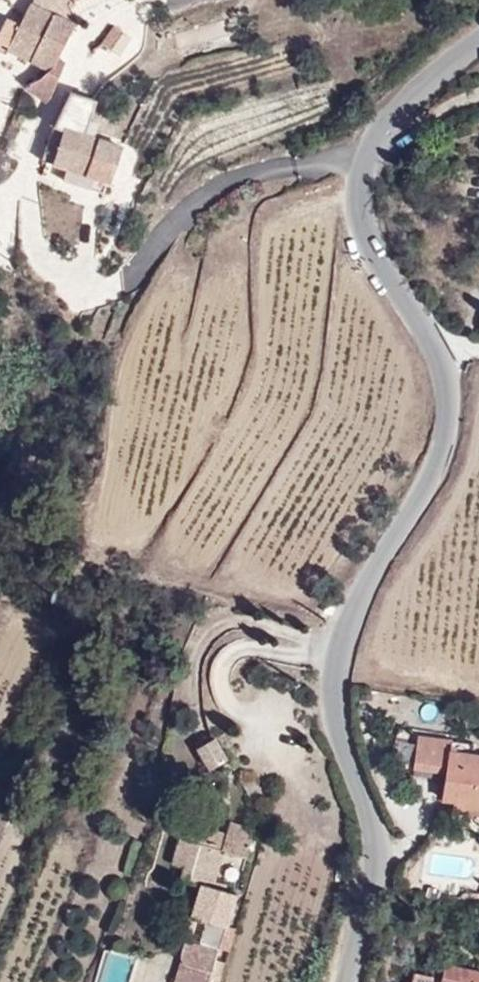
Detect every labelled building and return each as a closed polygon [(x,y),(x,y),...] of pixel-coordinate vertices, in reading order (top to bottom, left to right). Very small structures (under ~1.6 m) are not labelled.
[(70,9),(89,0),(66,0),(70,9)] [(70,9),(80,29),(134,3),(133,0),(89,0),(70,9)] [(72,36),(25,11),(14,35),(4,31),(0,40),(0,56),(50,79),(72,36)] [(125,49),(109,35),(98,49),(116,62),(125,49)] [(78,141),(89,110),(83,112),(58,103),(45,139),(38,168),(58,175),(54,189),(97,203),(102,189),(105,190),(108,182),(119,186),(122,174),(111,171),(117,153),(78,141)] [(204,768),(224,758),(213,735),(193,744),(204,768)] [(473,768),(475,763),(463,761),(464,756),(418,749),(412,786),(443,793),(440,818),(454,821),(478,825),(476,836),(478,836),(478,769),(473,768)] [(476,836),(478,825),(454,821),(452,832),(476,836)] [(229,860),(250,866),(260,838),(238,829),(232,840),(198,828),(191,845),(203,850),(194,875),(179,870),(174,884),(202,894),(200,902),(191,929),(203,934),(195,955),(179,950),(173,970),(188,975),(186,981),(219,981),(222,972),(214,969),(218,957),(225,936),(236,904),(217,896),(229,860)] [(194,875),(203,850),(191,845),(181,840),(171,868),(179,870),(194,875)] [(200,902),(202,894),(186,888),(182,897),(200,902)] [(236,939),(225,936),(218,957),(229,960),(236,939)] [(131,957),(102,950),(95,981),(125,981),(131,957)]
